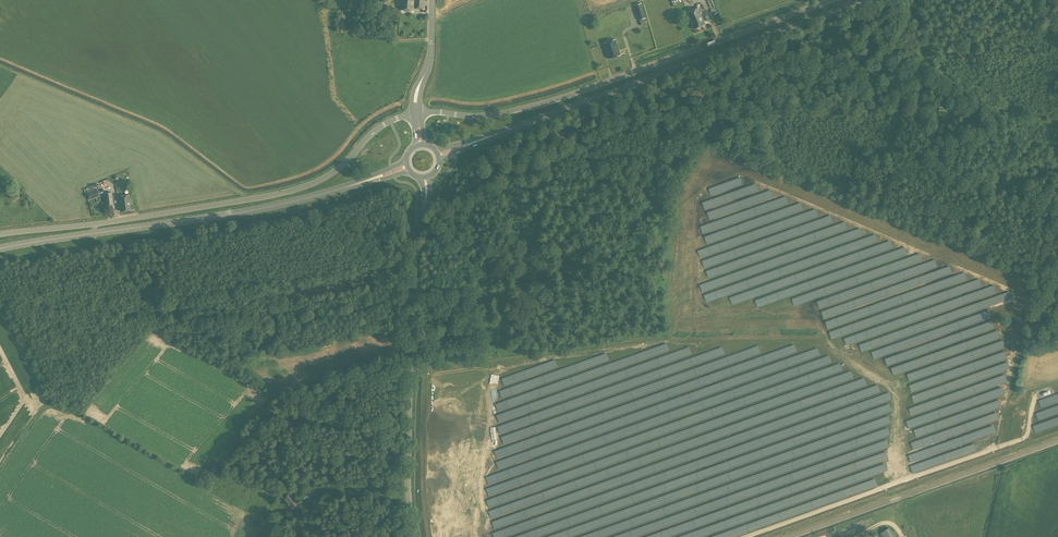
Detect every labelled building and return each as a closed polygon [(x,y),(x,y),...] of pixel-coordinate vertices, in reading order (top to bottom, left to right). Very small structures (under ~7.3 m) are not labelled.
[(401,10),(414,11),(414,8),(424,9),(425,0),(401,0),(401,10)] [(635,5),(639,20),(640,19),(642,25),(647,24),(645,18),(641,3),(635,5)] [(698,8),(687,12),(694,29),(705,25),(698,8)] [(609,59),(620,55),(615,39),(604,43),(609,59)] [(90,200),(99,196),(96,189),(94,190),(93,188),(86,190),(90,200)] [(113,204),(112,192),(104,193),(105,205),(113,204)] [(118,196),(120,211),(131,209),(129,195),(118,196)] [(292,491),(283,497),(291,508),(298,503),(293,495),(294,495),(292,491)] [(881,536),(896,536),(895,535),(896,535),(892,530),(892,531),(889,527),(879,534),(881,536)]
